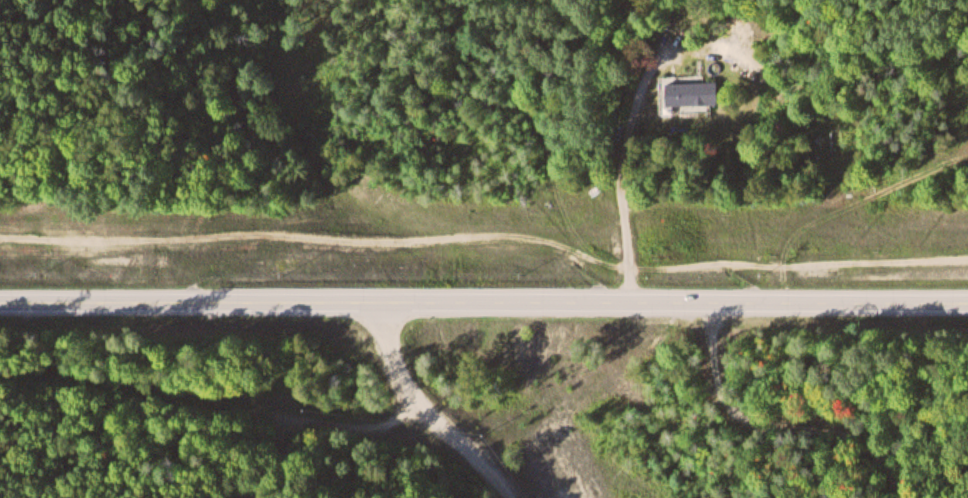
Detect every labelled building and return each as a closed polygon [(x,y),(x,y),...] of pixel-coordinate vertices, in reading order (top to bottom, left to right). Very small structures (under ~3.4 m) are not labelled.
[(661,77),(662,114),(712,113),(712,106),(720,106),(719,82),(698,83),(698,76),(661,77)]
